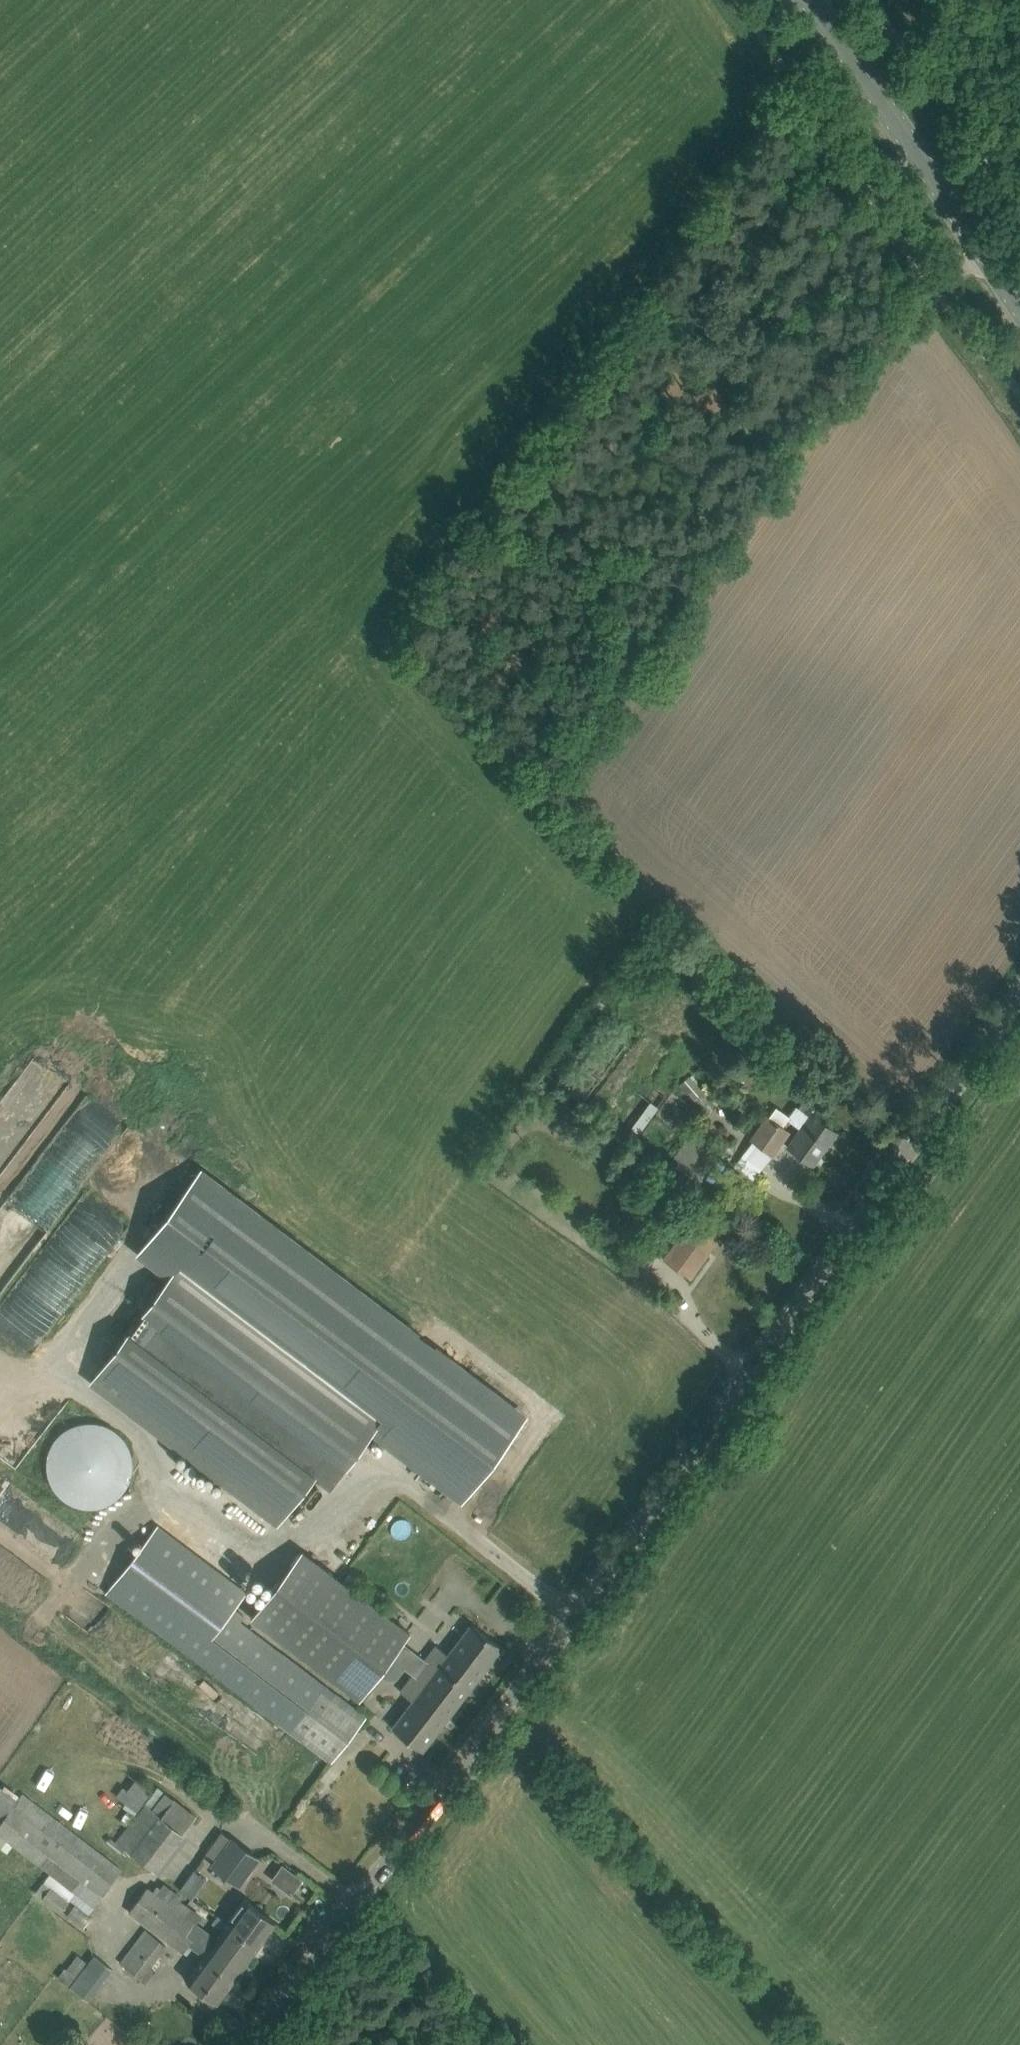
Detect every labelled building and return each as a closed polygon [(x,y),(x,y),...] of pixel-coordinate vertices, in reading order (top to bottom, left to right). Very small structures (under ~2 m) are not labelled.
[(538,1094),(545,1092),(542,1082),(535,1084),(538,1094)] [(716,1105),(702,1089),(692,1098),(706,1113),(716,1105)] [(789,1146),(797,1152),(813,1164),(836,1132),(814,1116),(820,1106),(807,1096),(799,1107),(810,1116),(789,1146)] [(790,1131),(767,1115),(750,1140),(772,1156),(790,1131)] [(725,1229),(709,1217),(699,1210),(664,1259),(690,1278),(725,1229)] [(384,1414),(181,1260),(89,1383),(277,1525),(314,1475),(329,1487),(384,1414)] [(95,1507),(115,1499),(127,1485),(132,1467),(127,1442),(104,1423),(76,1423),(57,1434),(48,1450),(46,1470),(53,1488),(64,1499),(80,1505),(95,1507)] [(246,1592),(157,1525),(106,1592),(332,1762),(366,1717),(229,1614),(246,1592)] [(411,1631),(302,1549),(250,1618),(359,1700),(411,1631)] [(422,1750),(502,1646),(471,1623),(448,1654),(436,1645),(401,1691),(413,1700),(392,1727),(422,1750)] [(114,1838),(148,1793),(133,1782),(128,1788),(122,1784),(93,1822),(114,1838)] [(156,1870),(197,1815),(156,1785),(115,1840),(156,1870)] [(1,1787),(0,1786),(0,1847),(6,1852),(12,1844),(50,1873),(35,1892),(59,1911),(74,1892),(93,1906),(122,1868),(23,1792),(17,1799),(1,1787)] [(258,1857),(232,1838),(213,1865),(239,1884),(258,1857)] [(297,1876),(281,1865),(270,1879),(286,1890),(297,1876)] [(182,1890),(198,1897),(208,1874),(192,1867),(182,1890)] [(177,1907),(176,1906),(182,1896),(164,1882),(156,1892),(149,1886),(130,1911),(185,1951),(190,1944),(206,1955),(187,1980),(217,2002),(254,1951),(224,1930),(219,1937),(197,1921),(202,1914),(182,1900),(177,1907)] [(276,1921),(260,1909),(246,1900),(229,1923),(217,1915),(212,1922),(224,1930),(254,1951),(276,1921)] [(147,1929),(122,1963),(143,1979),(168,1945),(147,1929)] [(58,1976),(89,1999),(113,1968),(94,1953),(88,1961),(78,1954),(68,1968),(65,1966),(58,1976)] [(133,2011),(121,2028),(134,2038),(147,2021),(133,2011)]
